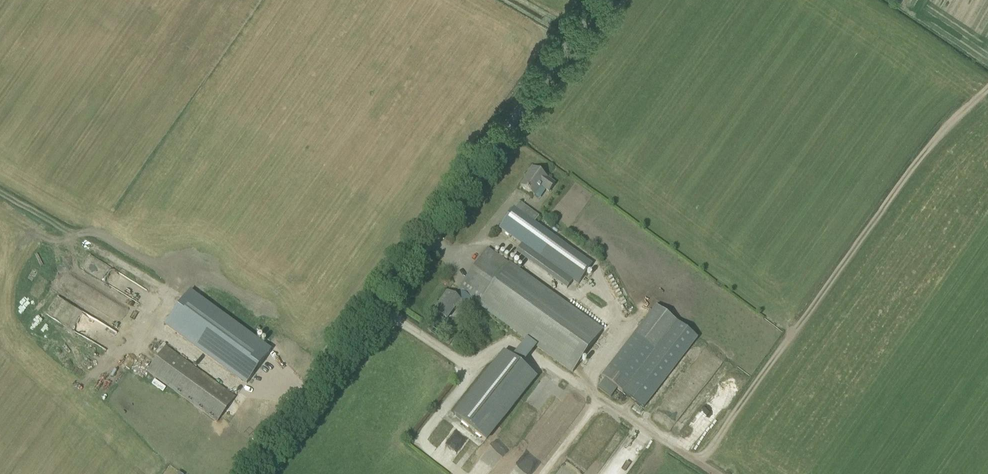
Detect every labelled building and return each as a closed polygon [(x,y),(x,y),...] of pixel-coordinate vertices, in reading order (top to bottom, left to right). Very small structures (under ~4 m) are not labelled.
[(555,184),(547,177),(532,167),(526,176),(527,177),(521,186),(534,196),(543,183),(545,185),(544,188),(549,192),(555,184)] [(513,208),(499,227),(507,233),(522,243),(573,280),(578,284),(592,264),(534,223),(539,216),(520,202),(515,209),(513,208)] [(573,280),(522,243),(516,252),(567,289),(573,280)] [(574,371),(603,331),(487,248),(458,289),(461,291),(456,299),(447,292),(434,310),(447,319),(455,307),(460,311),(470,298),(528,338),(538,346),(574,371)] [(189,291),(166,323),(245,382),(269,350),(189,291)] [(605,379),(598,387),(611,397),(617,389),(623,393),(677,322),(656,306),(602,377),(605,379)] [(677,322),(623,393),(643,408),(697,338),(677,322)] [(528,338),(512,358),(522,366),(538,346),(528,338)] [(166,348),(148,373),(216,422),(234,397),(166,348)] [(453,414),(487,441),(537,378),(522,366),(512,358),(503,351),(453,414)] [(569,423),(581,407),(569,398),(556,414),(569,423)]
